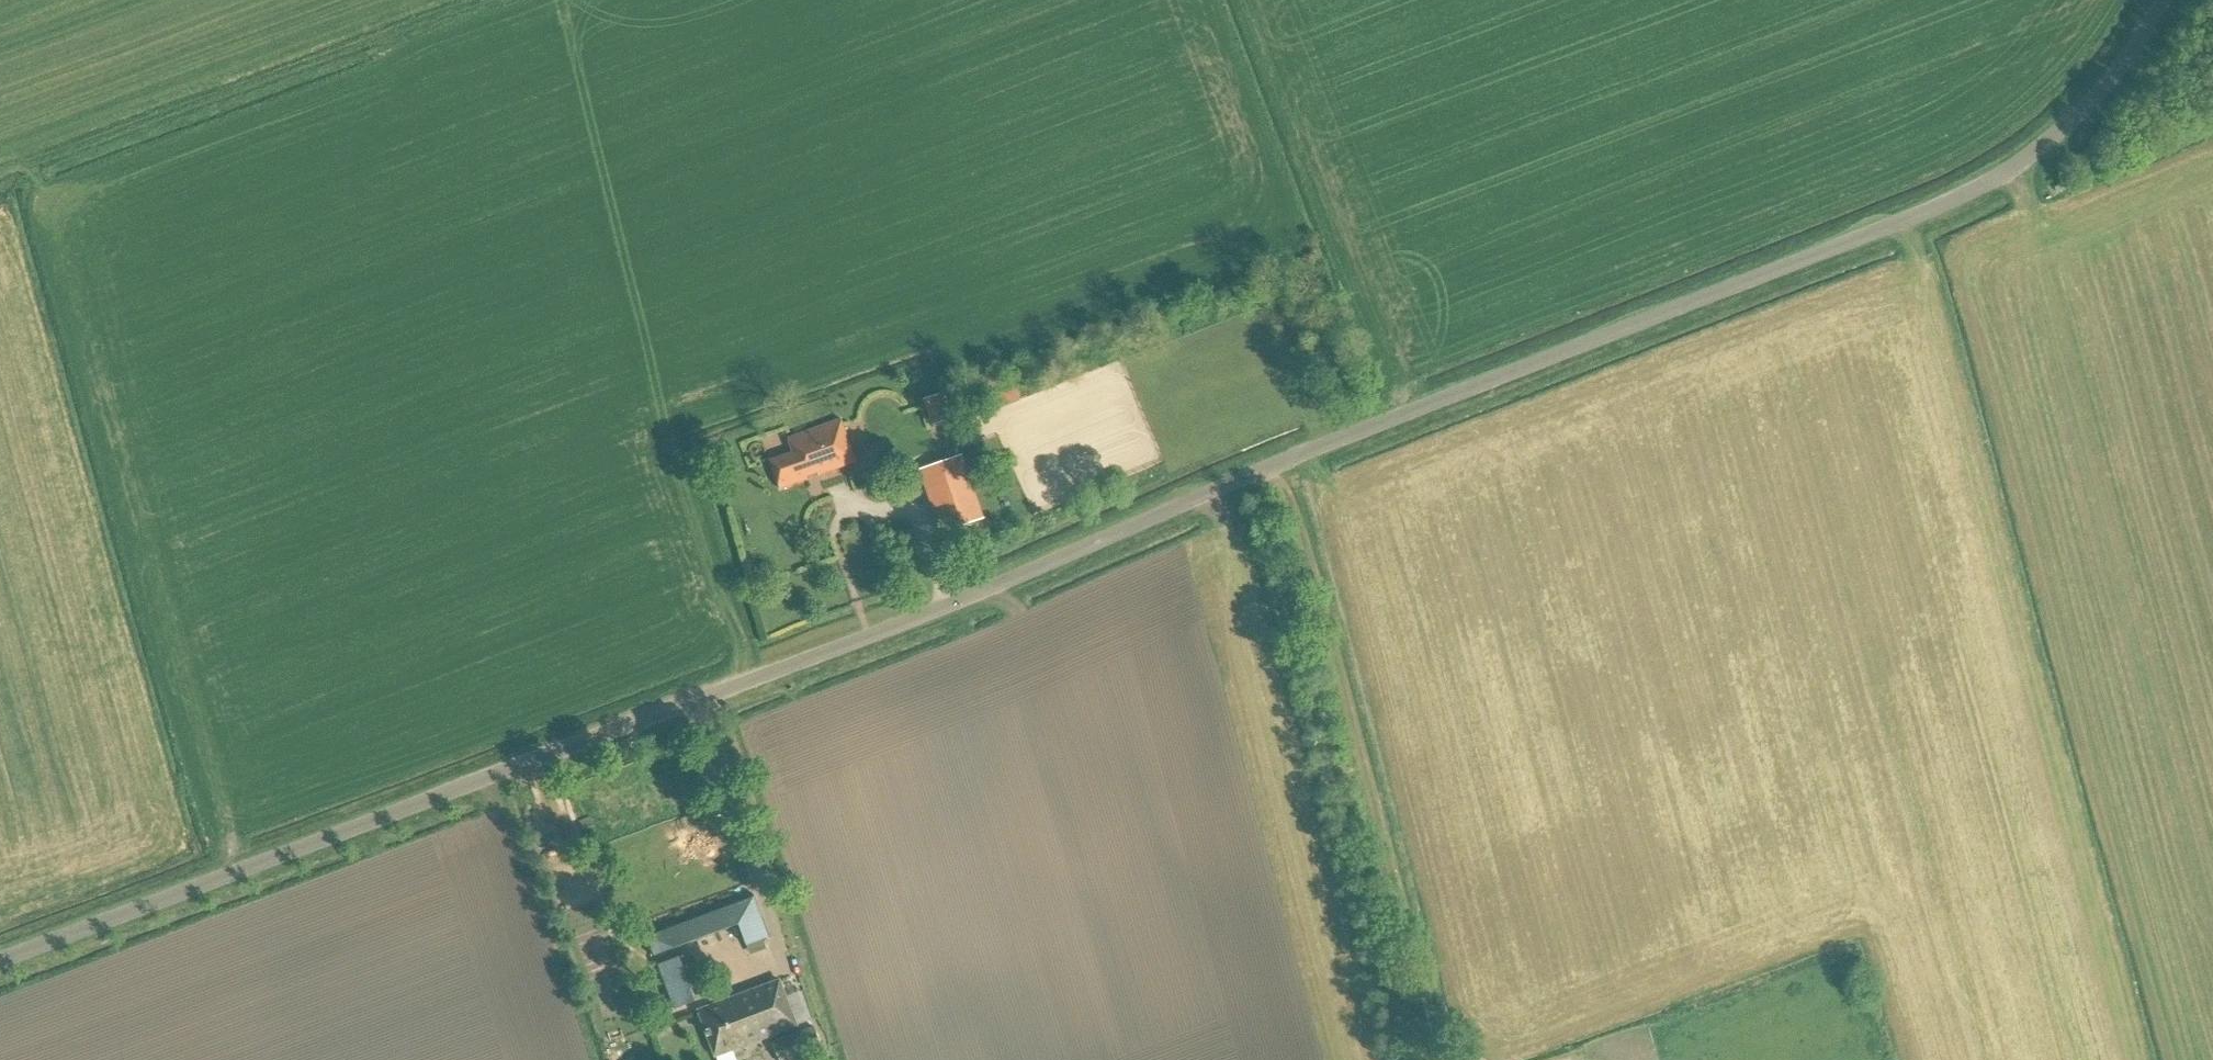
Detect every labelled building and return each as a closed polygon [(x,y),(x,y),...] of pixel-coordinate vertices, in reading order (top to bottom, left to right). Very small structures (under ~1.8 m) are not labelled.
[(948,421),(940,396),(923,401),(932,427),(948,421)] [(779,488),(855,461),(840,418),(786,437),(792,451),(768,459),(779,488)] [(921,470),(942,532),(981,518),(959,456),(921,470)] [(770,938),(754,896),(645,937),(653,957),(739,925),(747,947),(770,938)] [(697,1001),(681,956),(657,965),(673,1010),(697,1001)] [(780,980),(698,1010),(715,1056),(733,1049),(736,1057),(745,1054),(742,1045),(796,1026),(780,980)] [(822,1048),(814,1027),(773,1042),(780,1059),(789,1059),(822,1048)]
